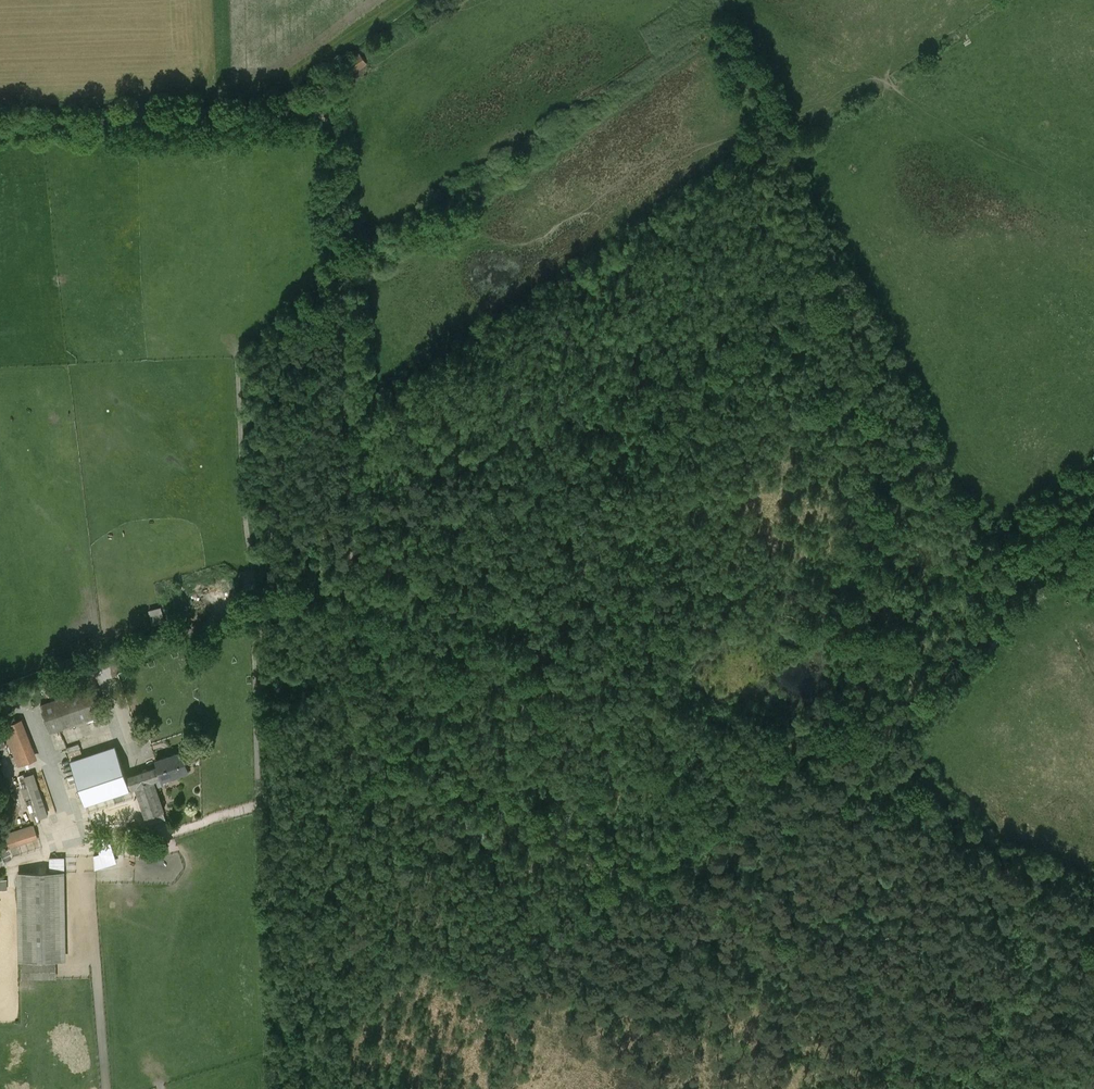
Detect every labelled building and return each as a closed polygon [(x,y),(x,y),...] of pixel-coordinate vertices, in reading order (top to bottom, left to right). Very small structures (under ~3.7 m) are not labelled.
[(346,62),(354,73),(368,64),(360,52),(346,62)] [(96,684),(43,702),(54,733),(107,714),(96,684)] [(20,765),(40,757),(26,719),(6,726),(20,765)] [(117,744),(73,759),(88,803),(132,788),(127,775),(117,744)] [(184,747),(159,756),(161,763),(167,780),(192,771),(184,747)] [(148,817),(168,810),(159,783),(167,780),(161,763),(127,775),(132,788),(137,786),(148,817)] [(6,833),(11,849),(41,839),(36,823),(6,833)] [(96,856),(100,869),(119,864),(111,834),(96,838),(101,854),(96,856)] [(67,872),(19,873),(20,960),(67,960),(67,872)] [(56,962),(22,963),(22,979),(57,978),(56,962)]
